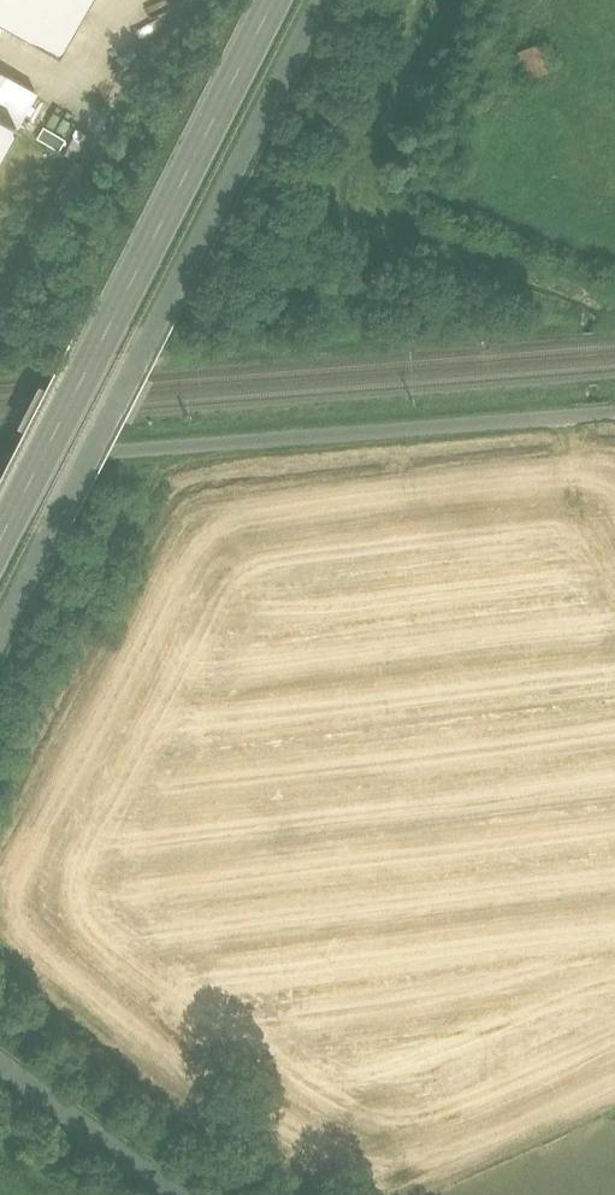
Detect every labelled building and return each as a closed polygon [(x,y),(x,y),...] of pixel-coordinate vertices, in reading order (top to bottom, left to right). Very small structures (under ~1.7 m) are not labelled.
[(54,53),(85,0),(0,0),(0,22),(54,53)] [(541,12),(515,32),(539,62),(564,42),(541,12)] [(20,131),(37,100),(0,79),(0,120),(20,131)] [(20,131),(0,120),(0,166),(20,131)]
